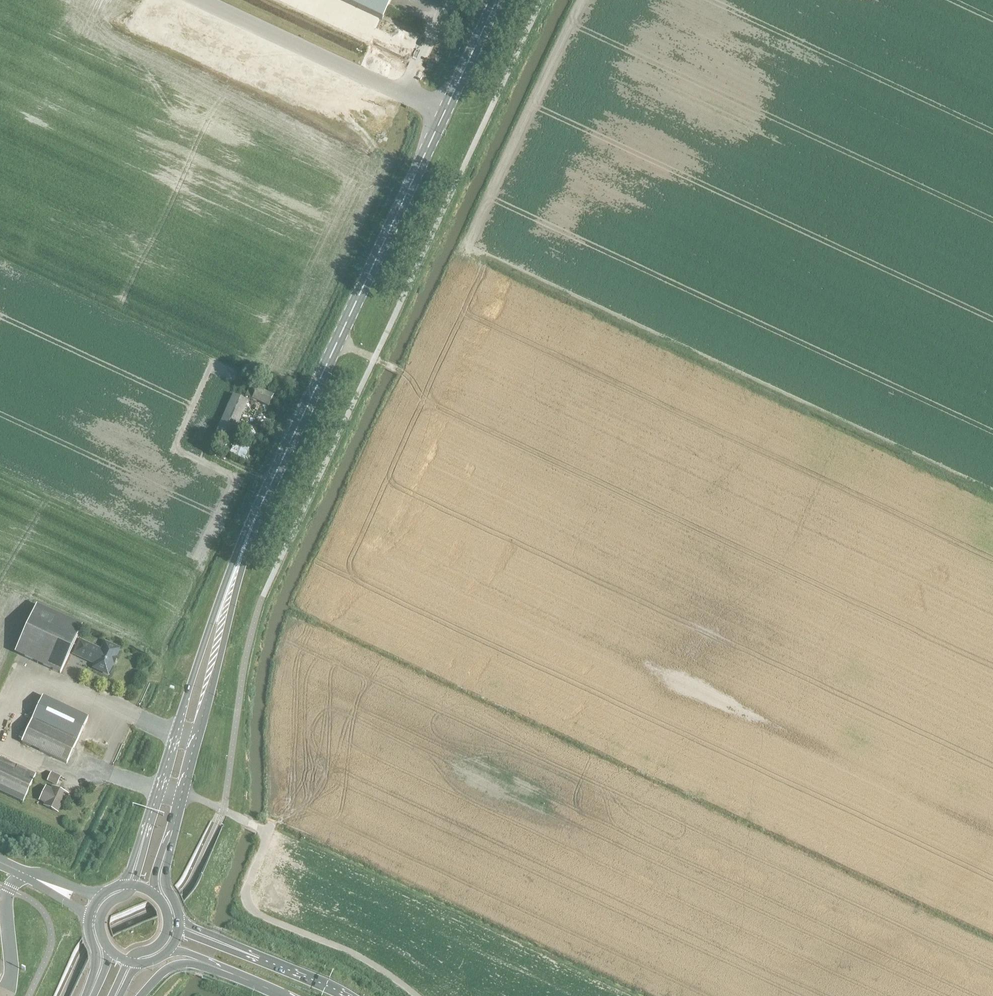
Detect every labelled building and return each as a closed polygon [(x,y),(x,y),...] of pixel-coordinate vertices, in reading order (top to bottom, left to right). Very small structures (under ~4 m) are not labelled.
[(382,20),(392,0),(340,0),(382,20)] [(245,397),(256,402),(268,407),(273,396),(257,389),(250,385),(245,397)] [(213,442),(222,446),(224,447),(228,439),(230,440),(247,402),(233,395),(216,433),(213,442)] [(243,460),(249,448),(236,442),(230,454),(243,460)] [(15,653),(18,654),(60,674),(82,626),(36,605),(15,653)] [(108,675),(119,650),(105,643),(101,652),(91,647),(91,646),(80,641),(74,654),(85,660),(86,658),(96,663),(94,668),(108,675)] [(43,697),(32,720),(77,742),(88,718),(43,697)] [(77,742),(32,720),(22,743),(67,764),(77,742)] [(23,803),(36,775),(0,759),(0,792),(23,803)] [(60,777),(51,773),(48,780),(57,785),(60,777)] [(68,794),(67,794),(52,787),(51,789),(46,787),(40,800),(47,803),(45,807),(58,812),(62,802),(64,803),(68,794)]
